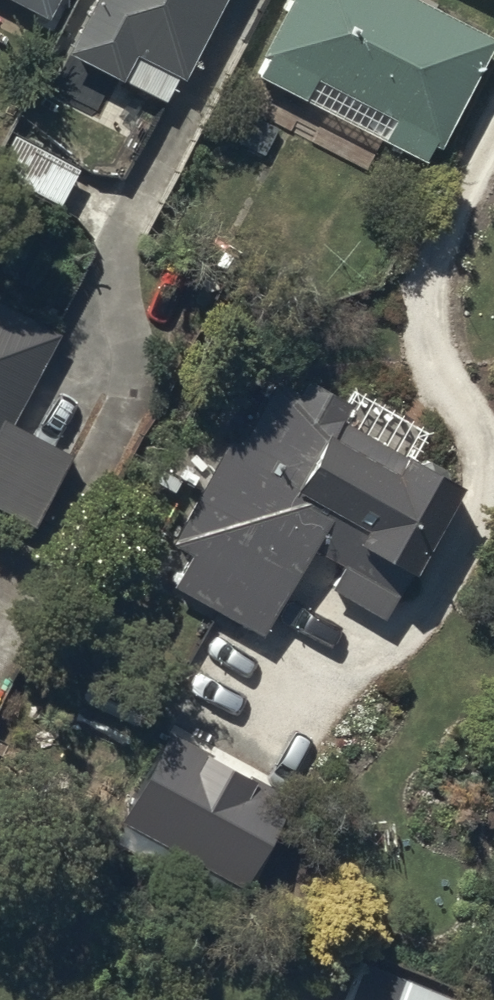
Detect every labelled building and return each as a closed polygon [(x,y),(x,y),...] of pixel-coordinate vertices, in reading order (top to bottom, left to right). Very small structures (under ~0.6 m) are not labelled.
[(44,13),(51,0),(18,0),(44,13)] [(74,53),(166,101),(219,0),(102,0),(74,53)] [(404,0),(298,0),(258,73),(426,162),(488,45),(404,0)] [(0,311),(0,509),(37,528),(75,458),(8,423),(53,339),(0,311)] [(296,382),(274,370),(238,432),(222,423),(163,524),(182,535),(163,568),(258,623),(327,505),(357,522),(329,569),(377,597),(447,477),(323,406),(335,386),(304,368),(296,382)] [(293,804),(173,734),(123,819),(243,889),(293,804)] [(410,960),(390,999),(489,999),(410,960)]
